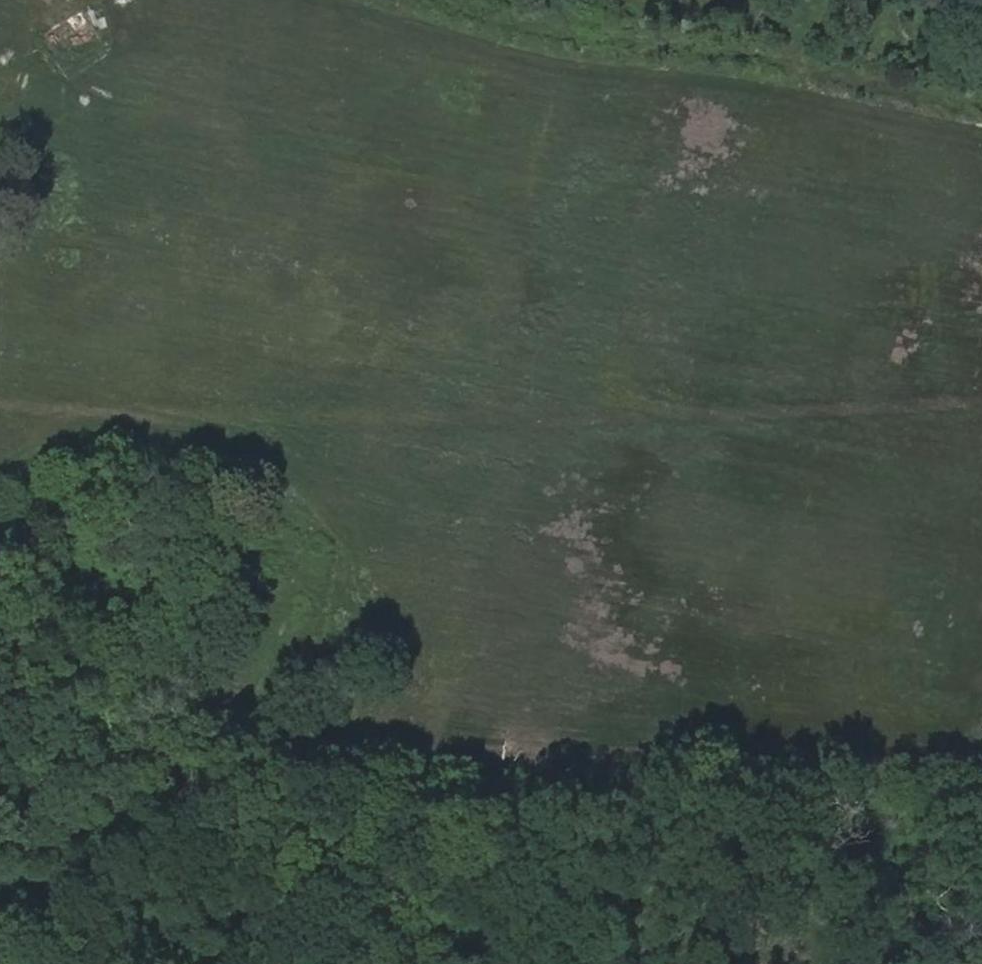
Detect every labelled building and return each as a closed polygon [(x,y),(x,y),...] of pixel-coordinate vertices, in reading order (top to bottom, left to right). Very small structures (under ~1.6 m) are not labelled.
[(38,34),(61,70),(107,40),(84,4),(38,34)]
